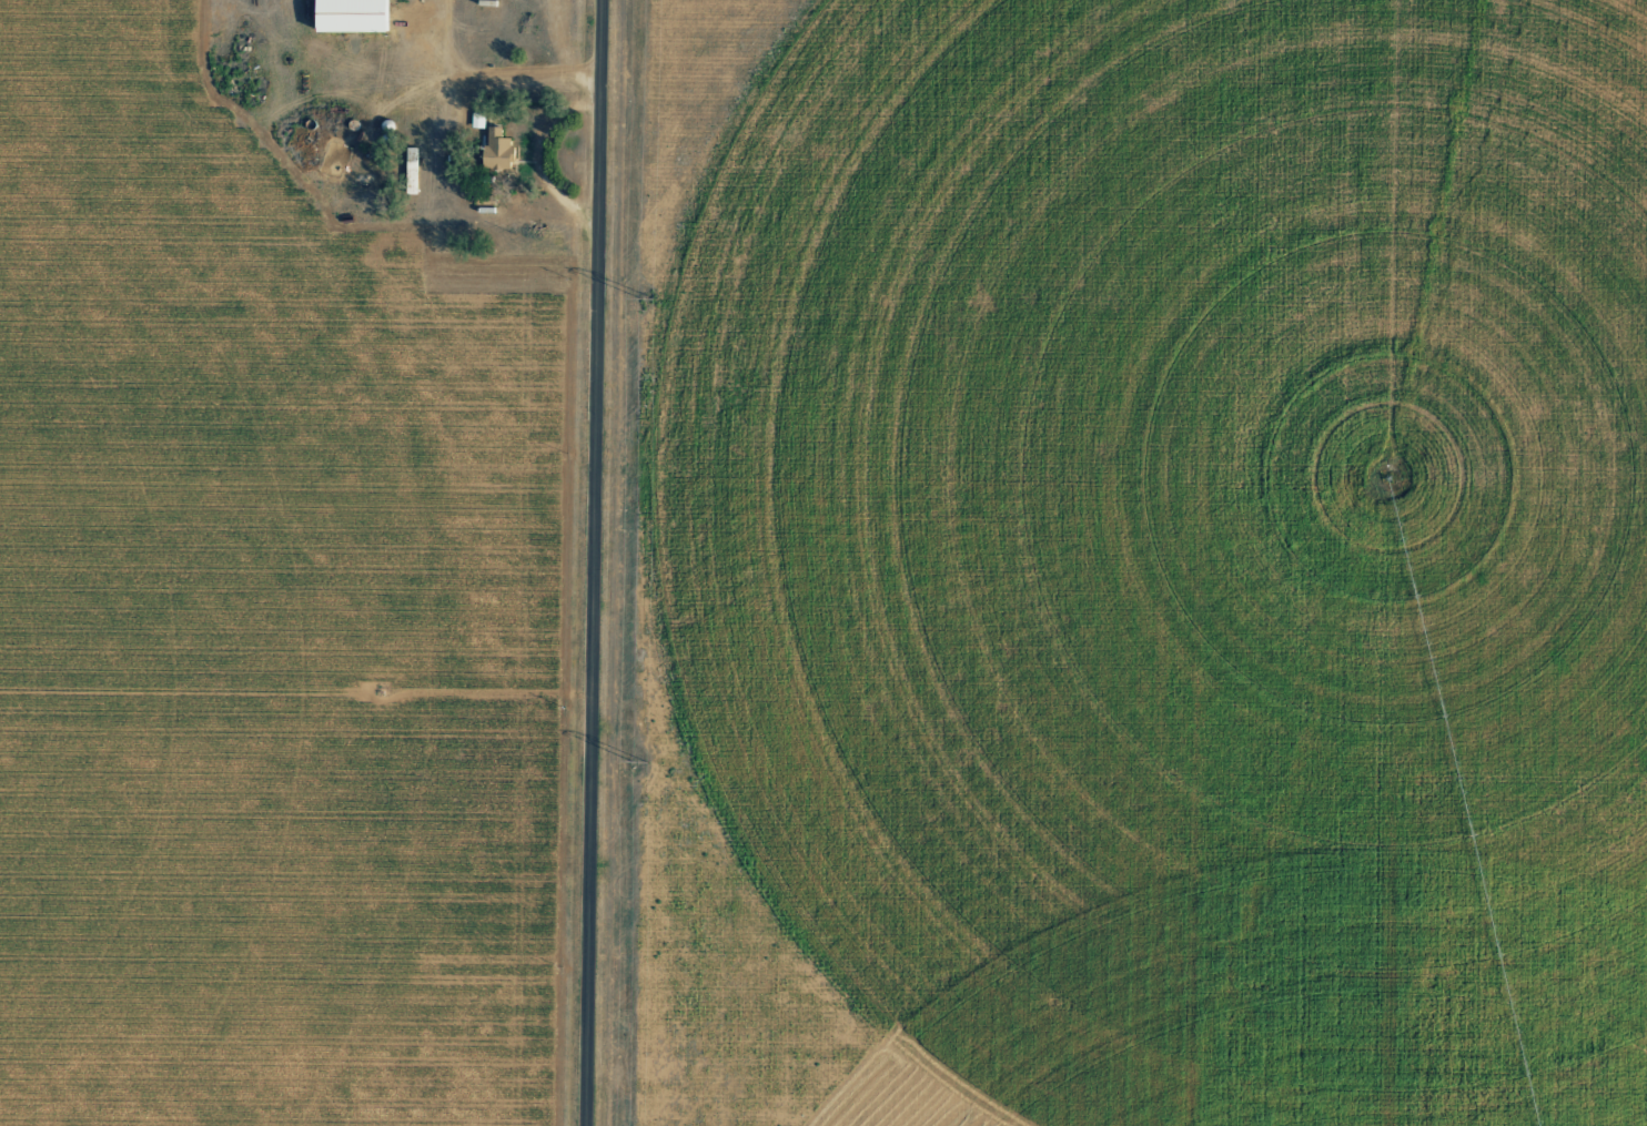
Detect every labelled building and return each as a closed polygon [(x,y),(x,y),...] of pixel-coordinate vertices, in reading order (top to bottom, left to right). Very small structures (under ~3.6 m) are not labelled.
[(387,30),(387,0),(315,0),(316,32),(387,30)] [(485,167),(511,168),(513,136),(502,136),(502,126),(486,125),(485,167)]
